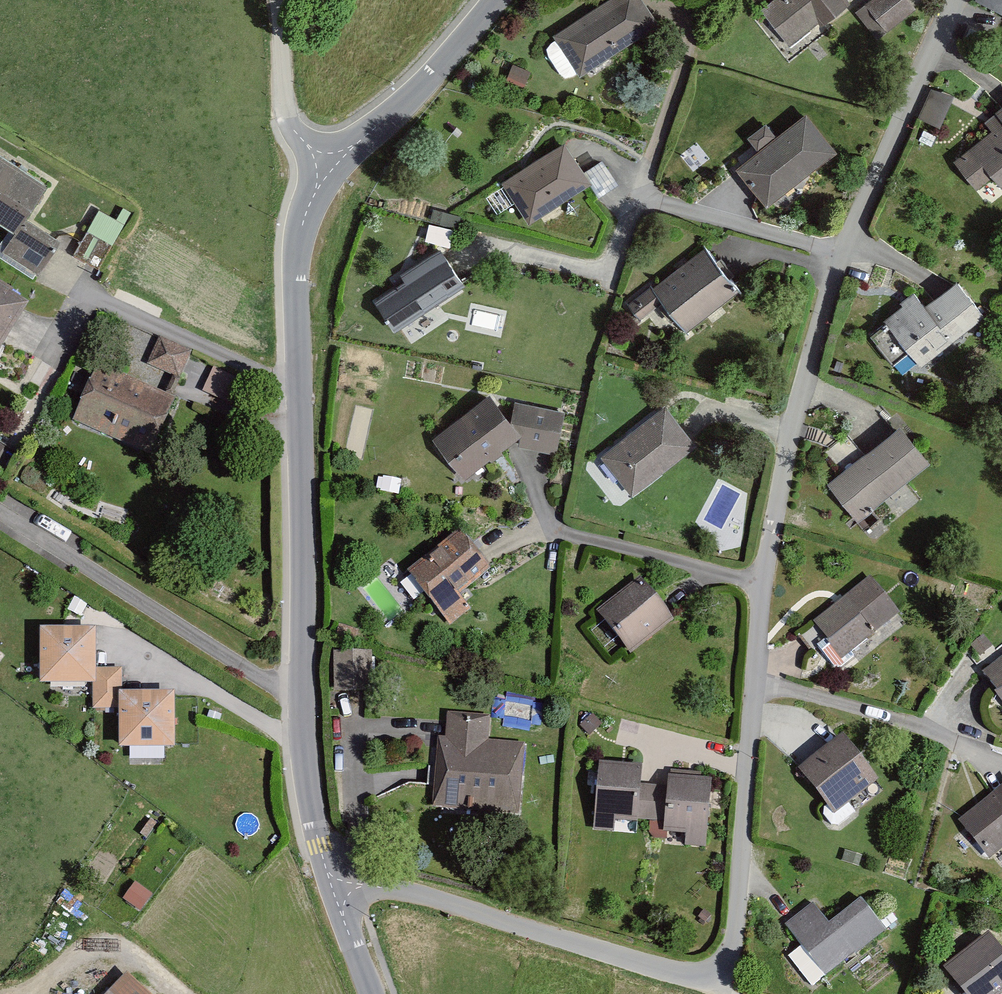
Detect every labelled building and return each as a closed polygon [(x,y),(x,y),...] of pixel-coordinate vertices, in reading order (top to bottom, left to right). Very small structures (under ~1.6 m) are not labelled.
[(652,0),(611,0),(561,31),(583,67),(663,17),(652,0)] [(766,7),(791,41),(847,0),(777,0),(766,7)] [(860,3),(884,26),(910,4),(907,0),(863,0),(860,3)] [(1001,3),(1001,0),(976,0),(999,10),(1001,3)] [(932,86),(920,114),(940,123),(952,94),(932,86)] [(990,117),(997,126),(960,156),(983,185),(996,175),(1001,183),(1001,108),(990,117)] [(837,147),(808,111),(743,162),(773,199),(837,147)] [(569,141),(508,178),(532,216),(592,179),(569,141)] [(2,144),(0,147),(0,209),(26,225),(32,217),(56,177),(2,144)] [(113,240),(122,221),(97,210),(89,228),(113,240)] [(62,236),(32,217),(26,225),(13,248),(44,266),(62,236)] [(430,221),(427,233),(448,239),(452,227),(430,221)] [(689,325),(739,287),(705,243),(633,299),(644,314),(667,297),(689,325)] [(416,274),(381,295),(398,322),(465,280),(445,249),(413,269),(416,274)] [(985,314),(956,278),(924,303),(914,289),(900,300),(902,303),(884,318),(920,364),(985,314)] [(0,285),(0,349),(29,302),(0,285)] [(159,335),(147,363),(180,377),(192,349),(159,335)] [(96,364),(72,421),(151,454),(175,397),(96,364)] [(213,367),(202,391),(227,402),(238,378),(213,367)] [(522,433),(517,426),(511,415),(490,390),(431,434),(463,477),(522,433)] [(511,415),(517,426),(522,433),(518,444),(557,452),(565,409),(516,398),(511,415)] [(669,402),(608,451),(638,488),(699,439),(669,402)] [(930,456),(902,422),(833,477),(861,512),(930,456)] [(460,593),(492,568),(460,529),(407,571),(449,624),(471,607),(460,593)] [(900,606),(874,574),(816,622),(843,654),(900,606)] [(632,651),(675,619),(643,577),(598,610),(630,652),(632,651)] [(96,625),(40,625),(40,682),(92,682),(96,682),(96,667),(96,625)] [(333,651),(334,690),(372,689),(370,649),(333,651)] [(987,669),(1001,687),(1001,657),(987,669)] [(123,667),(96,667),(96,682),(92,682),(92,708),(119,708),(119,690),(123,690),(123,667)] [(123,690),(119,690),(119,708),(119,747),(175,747),(175,690),(123,690)] [(519,816),(525,742),(488,739),(490,714),(447,711),(445,736),(437,736),(431,809),(519,816)] [(798,767),(834,813),(879,778),(843,732),(798,767)] [(642,763),(599,760),(594,830),(614,832),(615,819),(637,821),(637,818),(640,783),(642,763)] [(685,845),(706,847),(712,777),(668,774),(667,785),(664,821),(663,831),(686,833),(685,845)] [(667,785),(640,783),(637,818),(664,821),(667,785)] [(958,819),(989,858),(1001,848),(1001,784),(958,819)] [(813,902),(786,923),(826,974),(883,929),(859,899),(829,923),(813,902)] [(986,933),(945,967),(967,993),(999,993),(1001,992),(1001,953),(986,933)] [(97,993),(143,993),(121,970),(97,993)]
